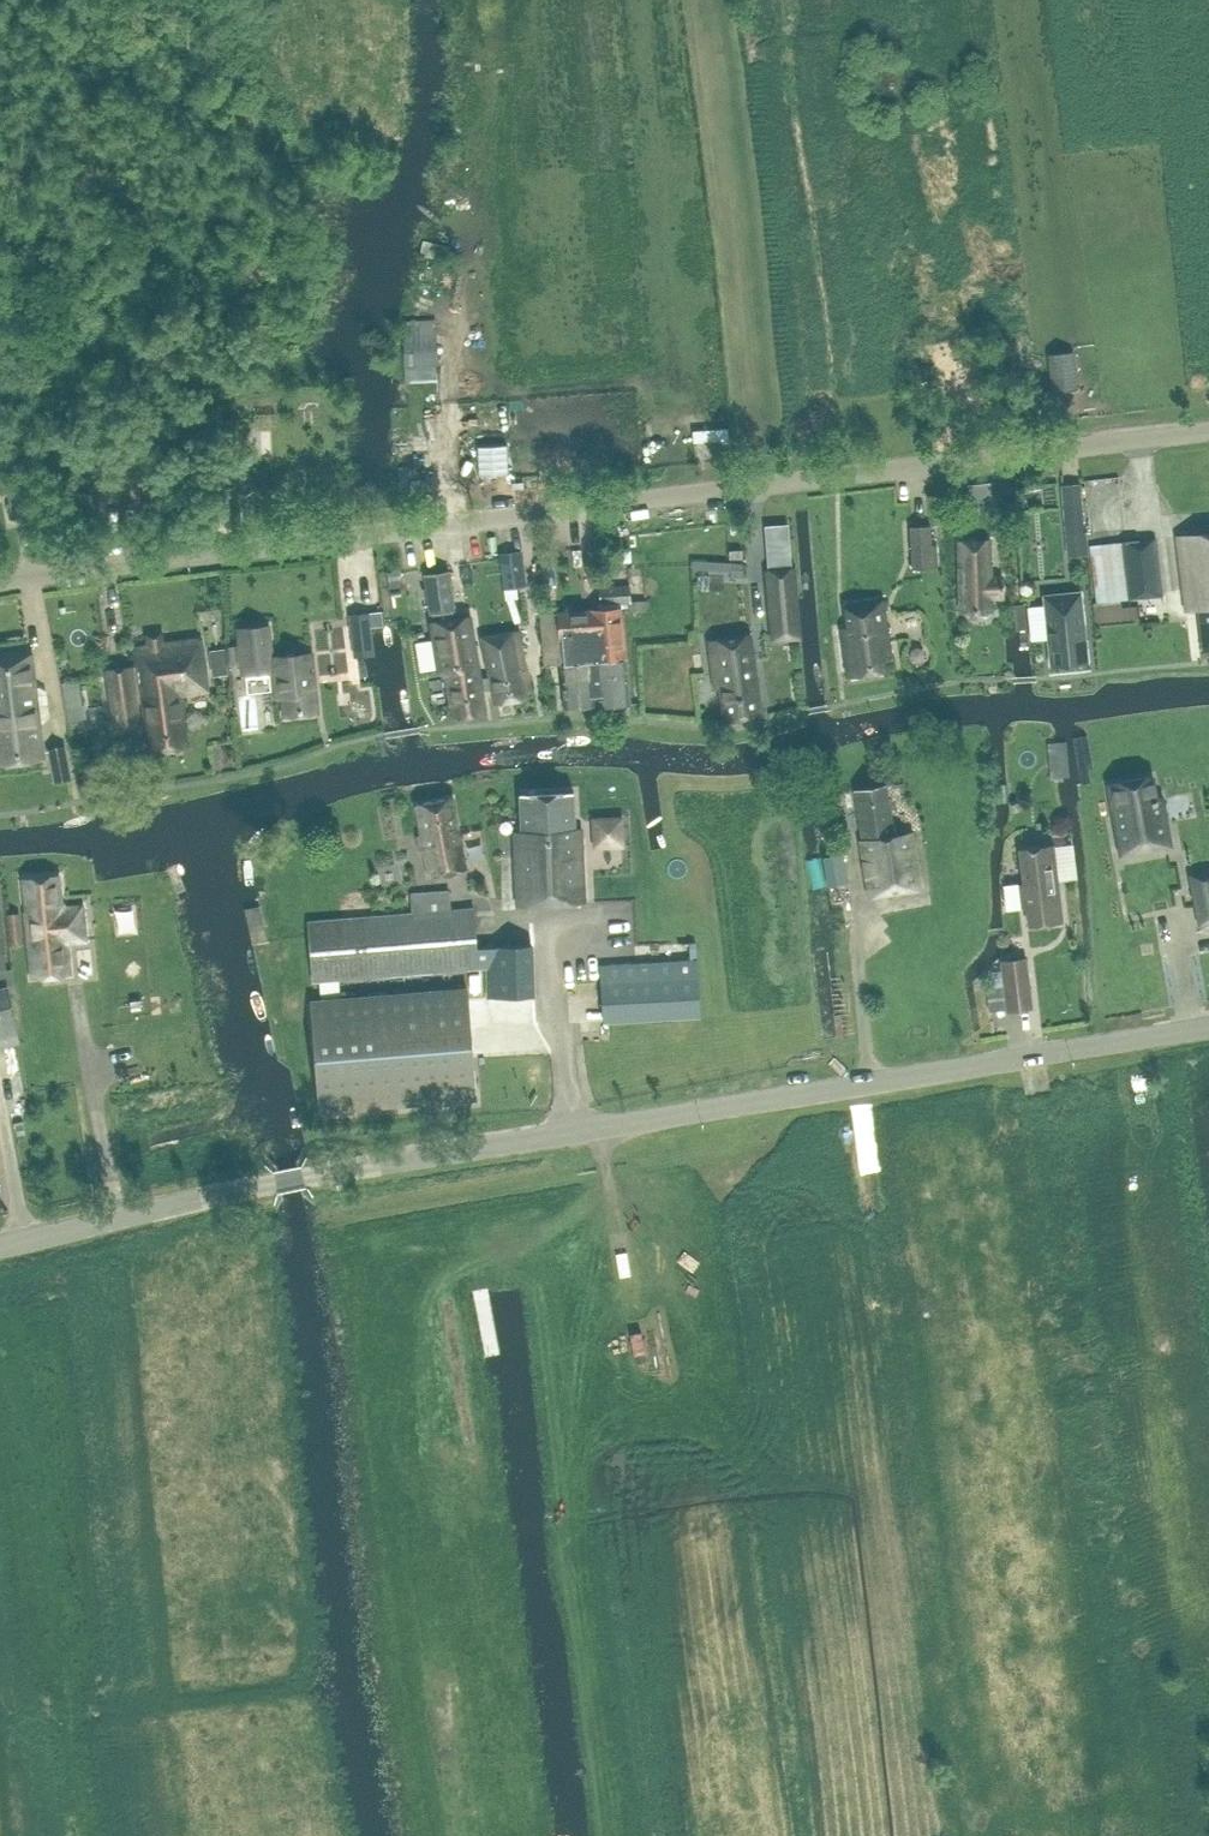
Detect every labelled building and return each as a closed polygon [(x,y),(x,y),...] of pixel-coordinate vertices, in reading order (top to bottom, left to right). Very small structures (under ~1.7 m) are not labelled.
[(1073,351),(1047,354),(1051,392),(1078,389),(1073,351)] [(988,477),(961,481),(963,500),(991,496),(988,477)] [(1064,508),(1066,532),(1082,531),(1080,506),(1064,508)] [(909,527),(911,568),(933,566),(930,526),(909,527)] [(1177,537),(1186,611),(1199,609),(1204,649),(1208,648),(1208,533),(1177,537)] [(1090,545),(1096,603),(1162,596),(1155,538),(1090,545)] [(957,541),(960,611),(992,610),(992,596),(1002,596),(1002,576),(991,577),(990,540),(957,541)] [(1031,547),(1017,547),(1018,567),(1032,566),(1031,547)] [(522,552),(499,553),(502,589),(524,588),(522,552)] [(730,560),(729,576),(736,576),(736,569),(742,569),(742,561),(730,560)] [(793,568),(766,570),(769,599),(796,596),(793,568)] [(448,571),(445,572),(422,574),(428,613),(455,609),(448,571)] [(602,609),(542,614),(546,664),(561,663),(564,707),(630,702),(623,613),(646,611),(646,600),(630,601),(629,585),(600,587),(602,609)] [(1041,593),(1049,667),(1088,663),(1084,624),(1081,589),(1041,593)] [(1156,611),(1154,597),(1128,600),(1129,614),(1156,611)] [(891,653),(883,600),(845,606),(852,647),(844,648),(848,676),(886,670),(884,654),(891,653)] [(469,615),(430,622),(438,671),(444,670),(445,670),(478,665),(469,615)] [(268,624),(237,627),(242,673),(272,670),(275,698),(281,697),(283,716),(317,713),(311,651),(271,655),(268,624)] [(483,638),(495,703),(528,696),(527,692),(530,691),(518,631),(483,638)] [(760,714),(749,635),(709,641),(716,689),(720,688),(725,719),(760,714)] [(200,638),(134,648),(137,666),(107,670),(115,727),(139,723),(136,703),(143,702),(151,751),(187,746),(179,694),(207,690),(200,638)] [(37,705),(31,653),(0,656),(0,709),(37,705)] [(486,713),(478,665),(445,670),(453,718),(486,713)] [(37,705),(0,709),(0,744),(2,762),(43,758),(37,705)] [(71,779),(64,746),(48,749),(55,782),(71,779)] [(1109,783),(1122,852),(1167,843),(1158,796),(1153,796),(1149,775),(1109,783)] [(912,831),(894,834),(886,784),(854,789),(862,839),(860,839),(869,897),(921,888),(912,831)] [(573,791),(520,793),(521,831),(515,831),(518,905),(585,902),(582,846),(576,847),(573,791)] [(415,805),(429,876),(466,868),(452,797),(415,805)] [(1019,848),(1028,925),(1061,921),(1052,845),(1019,848)] [(821,856),(826,884),(846,881),(841,852),(821,856)] [(24,879),(28,912),(26,912),(32,978),(70,974),(66,942),(85,940),(82,906),(63,908),(62,903),(60,904),(58,875),(24,879)] [(1192,886),(1199,922),(1208,920),(1208,883),(1192,886)] [(314,981),(487,967),(489,995),(534,993),(531,945),(476,948),(474,908),(451,909),(450,890),(411,893),(412,914),(309,922),(314,981)] [(10,947),(23,946),(20,912),(6,914),(10,947)] [(608,963),(621,963),(621,938),(608,938),(608,963)] [(1025,960),(1000,963),(1006,1010),(1030,1007),(1025,960)] [(603,1021),(700,1016),(697,977),(601,983),(603,1021)] [(467,988),(311,1000),(320,1111),(476,1099),(467,988)] [(19,1040),(6,992),(0,994),(0,1044),(19,1040)] [(636,1380),(649,1377),(644,1355),(631,1358),(636,1380)]
